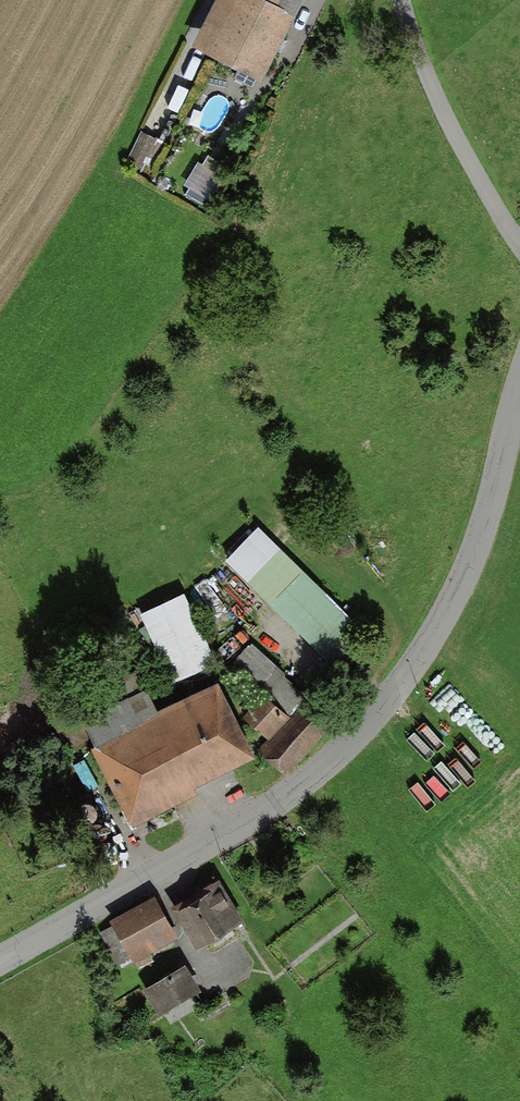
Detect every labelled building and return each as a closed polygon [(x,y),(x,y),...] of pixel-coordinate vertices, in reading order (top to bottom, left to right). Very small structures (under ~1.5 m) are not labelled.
[(208,38),(253,61),(284,0),(227,0),(208,38)] [(210,199),(225,161),(202,151),(186,190),(210,199)] [(357,633),(278,555),(248,586),(326,664),(357,633)] [(183,595),(140,615),(173,684),(216,663),(183,595)] [(260,691),(241,718),(279,755),(319,714),(252,647),(233,665),(260,691)] [(146,692),(85,721),(97,747),(92,749),(131,830),(201,797),(197,788),(255,760),(217,683),(156,712),(146,692)] [(483,770),(511,743),(458,688),(430,714),(483,770)] [(170,909),(197,952),(244,923),(218,880),(170,909)] [(154,897),(108,922),(111,928),(102,933),(119,964),(131,957),(138,969),(154,960),(150,953),(177,938),(154,897)] [(183,966),(144,991),(161,1017),(200,992),(183,966)]
